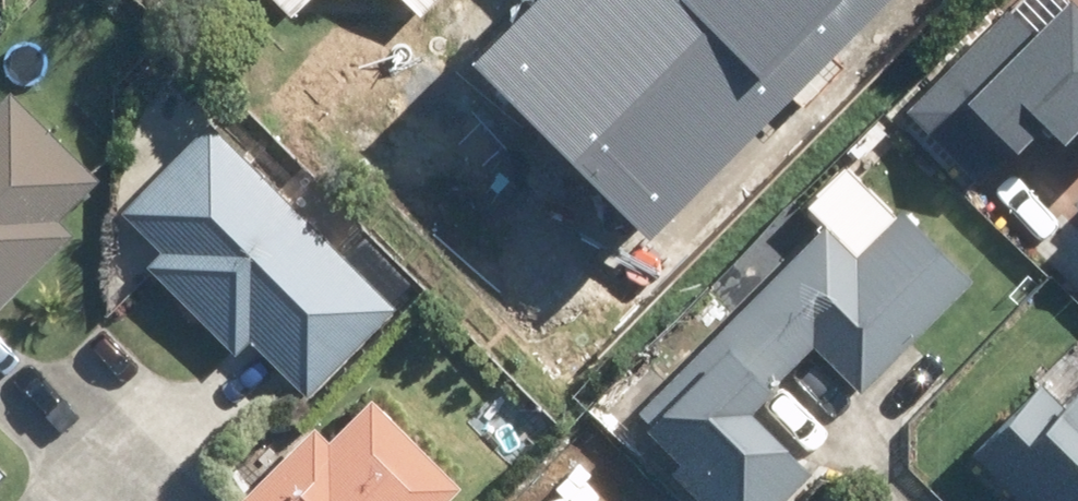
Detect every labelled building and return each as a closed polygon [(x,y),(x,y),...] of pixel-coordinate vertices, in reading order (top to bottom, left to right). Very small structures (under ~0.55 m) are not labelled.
[(275,25),(302,0),(251,0),(275,25)] [(420,19),(443,0),(400,0),(420,19)] [(418,57),(621,254),(877,0),(470,0),(418,57)] [(908,114),(935,137),(969,103),(1020,155),(1047,129),(1065,143),(1077,130),(1077,9),(1071,3),(1037,36),(1010,13),(908,114)] [(71,239),(55,223),(88,191),(0,103),(0,310),(71,239)] [(231,358),(244,345),(305,405),(394,314),(203,126),(114,217),(152,255),(139,268),(231,358)] [(682,500),(781,500),(808,475),(746,412),(789,370),(830,413),(967,280),(896,207),(844,258),(818,231),(613,430),(682,500)] [(963,459),(1006,500),(1077,500),(1077,342),(963,459)] [(454,491),(367,404),(326,445),(311,430),(240,500),(444,500),(454,491)] [(579,426),(507,500),(629,500),(642,488),(579,426)]
